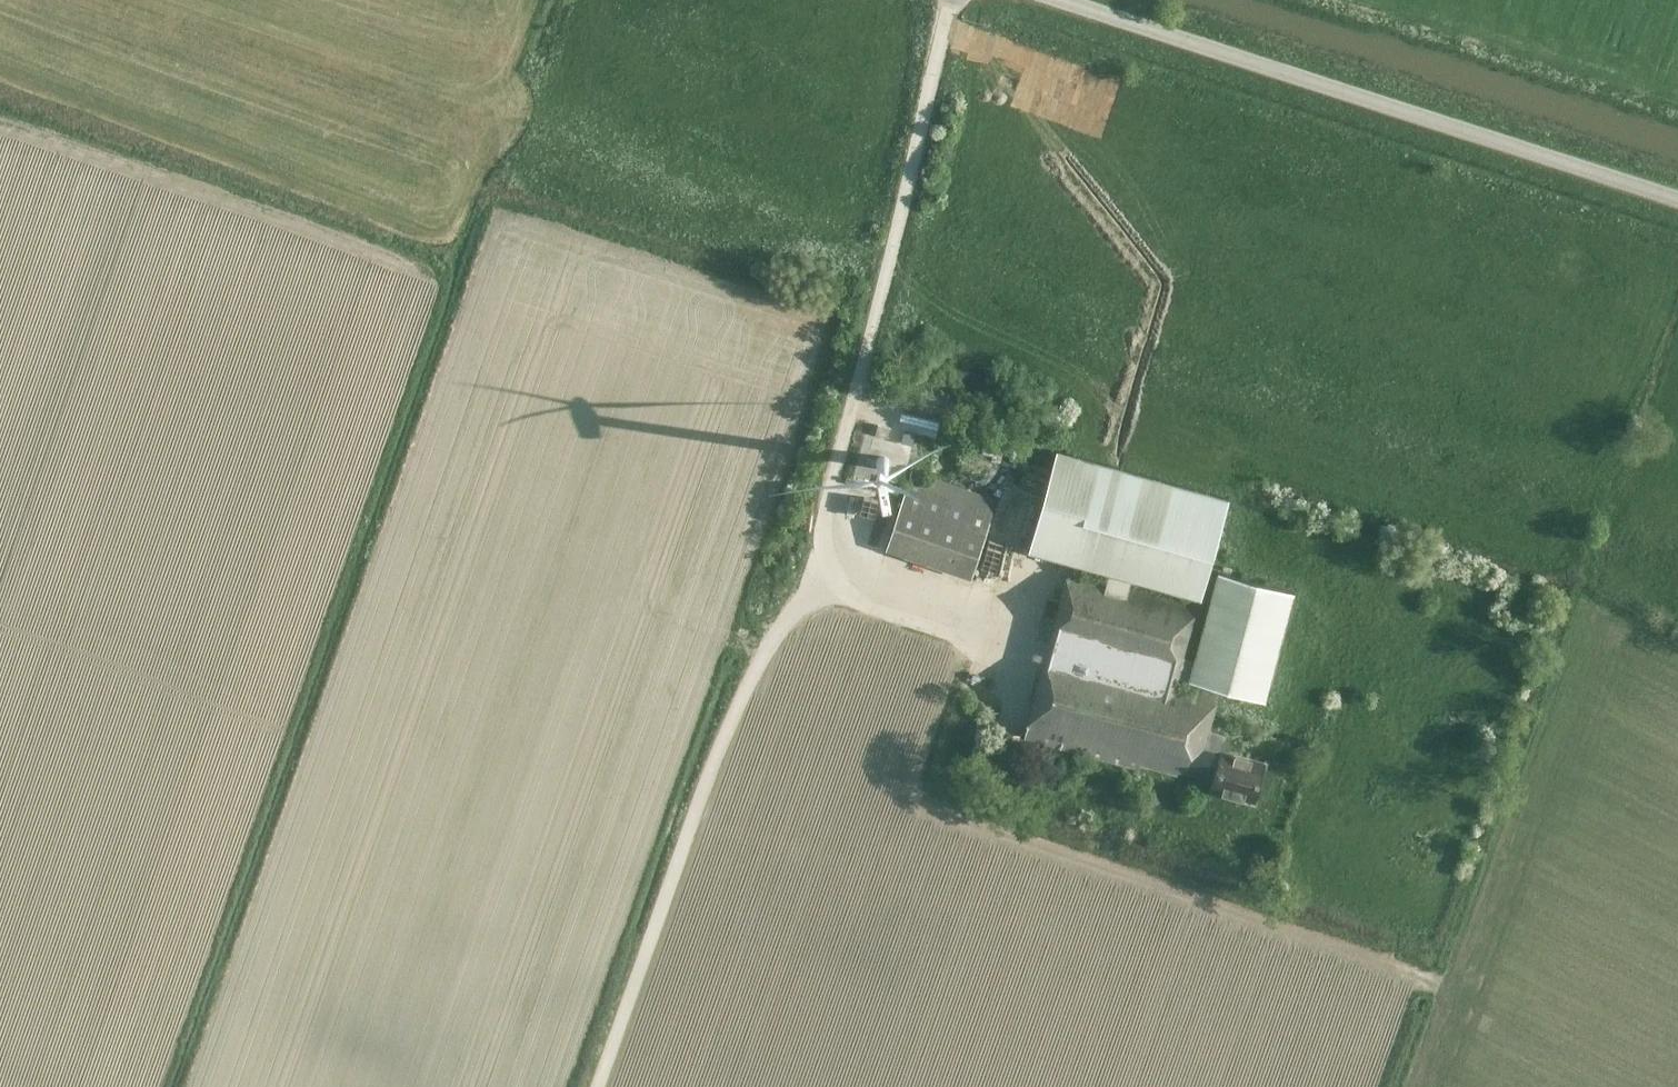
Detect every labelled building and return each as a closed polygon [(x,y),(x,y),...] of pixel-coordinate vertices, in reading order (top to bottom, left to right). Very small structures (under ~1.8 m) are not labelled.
[(1108,573),(1106,582),(1129,588),(1131,580),(1200,599),(1228,498),(1056,449),(1027,550),(1108,573)] [(885,457),(884,456),(882,456),(881,456),(879,457),(878,458),(877,459),(876,460),(876,462),(875,463),(876,465),(876,466),(877,468),(878,469),(880,469),(881,470),(883,470),(884,470),(886,469),(887,468),(888,467),(889,465),(889,464),(889,462),(889,461),(888,459),(888,458),(887,457),(885,457)] [(909,483),(884,551),(967,581),(992,513),(909,483)] [(1180,683),(1181,678),(1187,657),(1200,609),(1129,588),(1106,582),(1105,582),(1067,571),(1021,742),(1136,773),(1137,769),(1174,779),(1175,774),(1209,784),(1206,794),(1212,796),(1215,799),(1221,800),(1224,799),(1234,801),(1236,804),(1242,806),(1245,804),(1251,806),(1262,768),(1217,755),(1221,740),(1205,736),(1215,698),(1180,689),(1178,688),(1180,683)] [(1181,678),(1188,680),(1265,700),(1293,591),(1217,571),(1194,659),(1187,657),(1181,678)] [(1012,759),(1018,735),(993,729),(987,753),(1012,759)]
